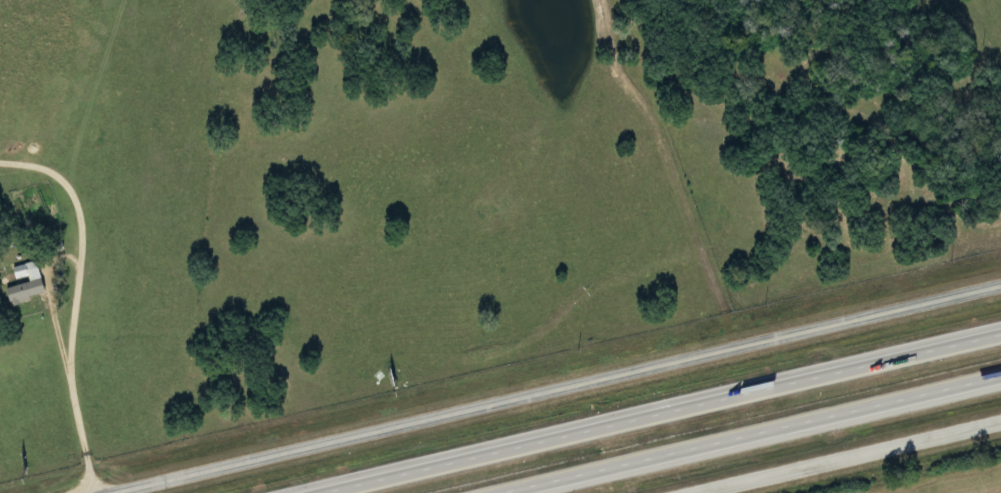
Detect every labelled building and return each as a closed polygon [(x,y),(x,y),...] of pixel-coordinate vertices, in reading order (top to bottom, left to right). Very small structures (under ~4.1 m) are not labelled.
[(1,287),(6,305),(42,296),(33,261),(9,267),(13,284),(1,287)]
